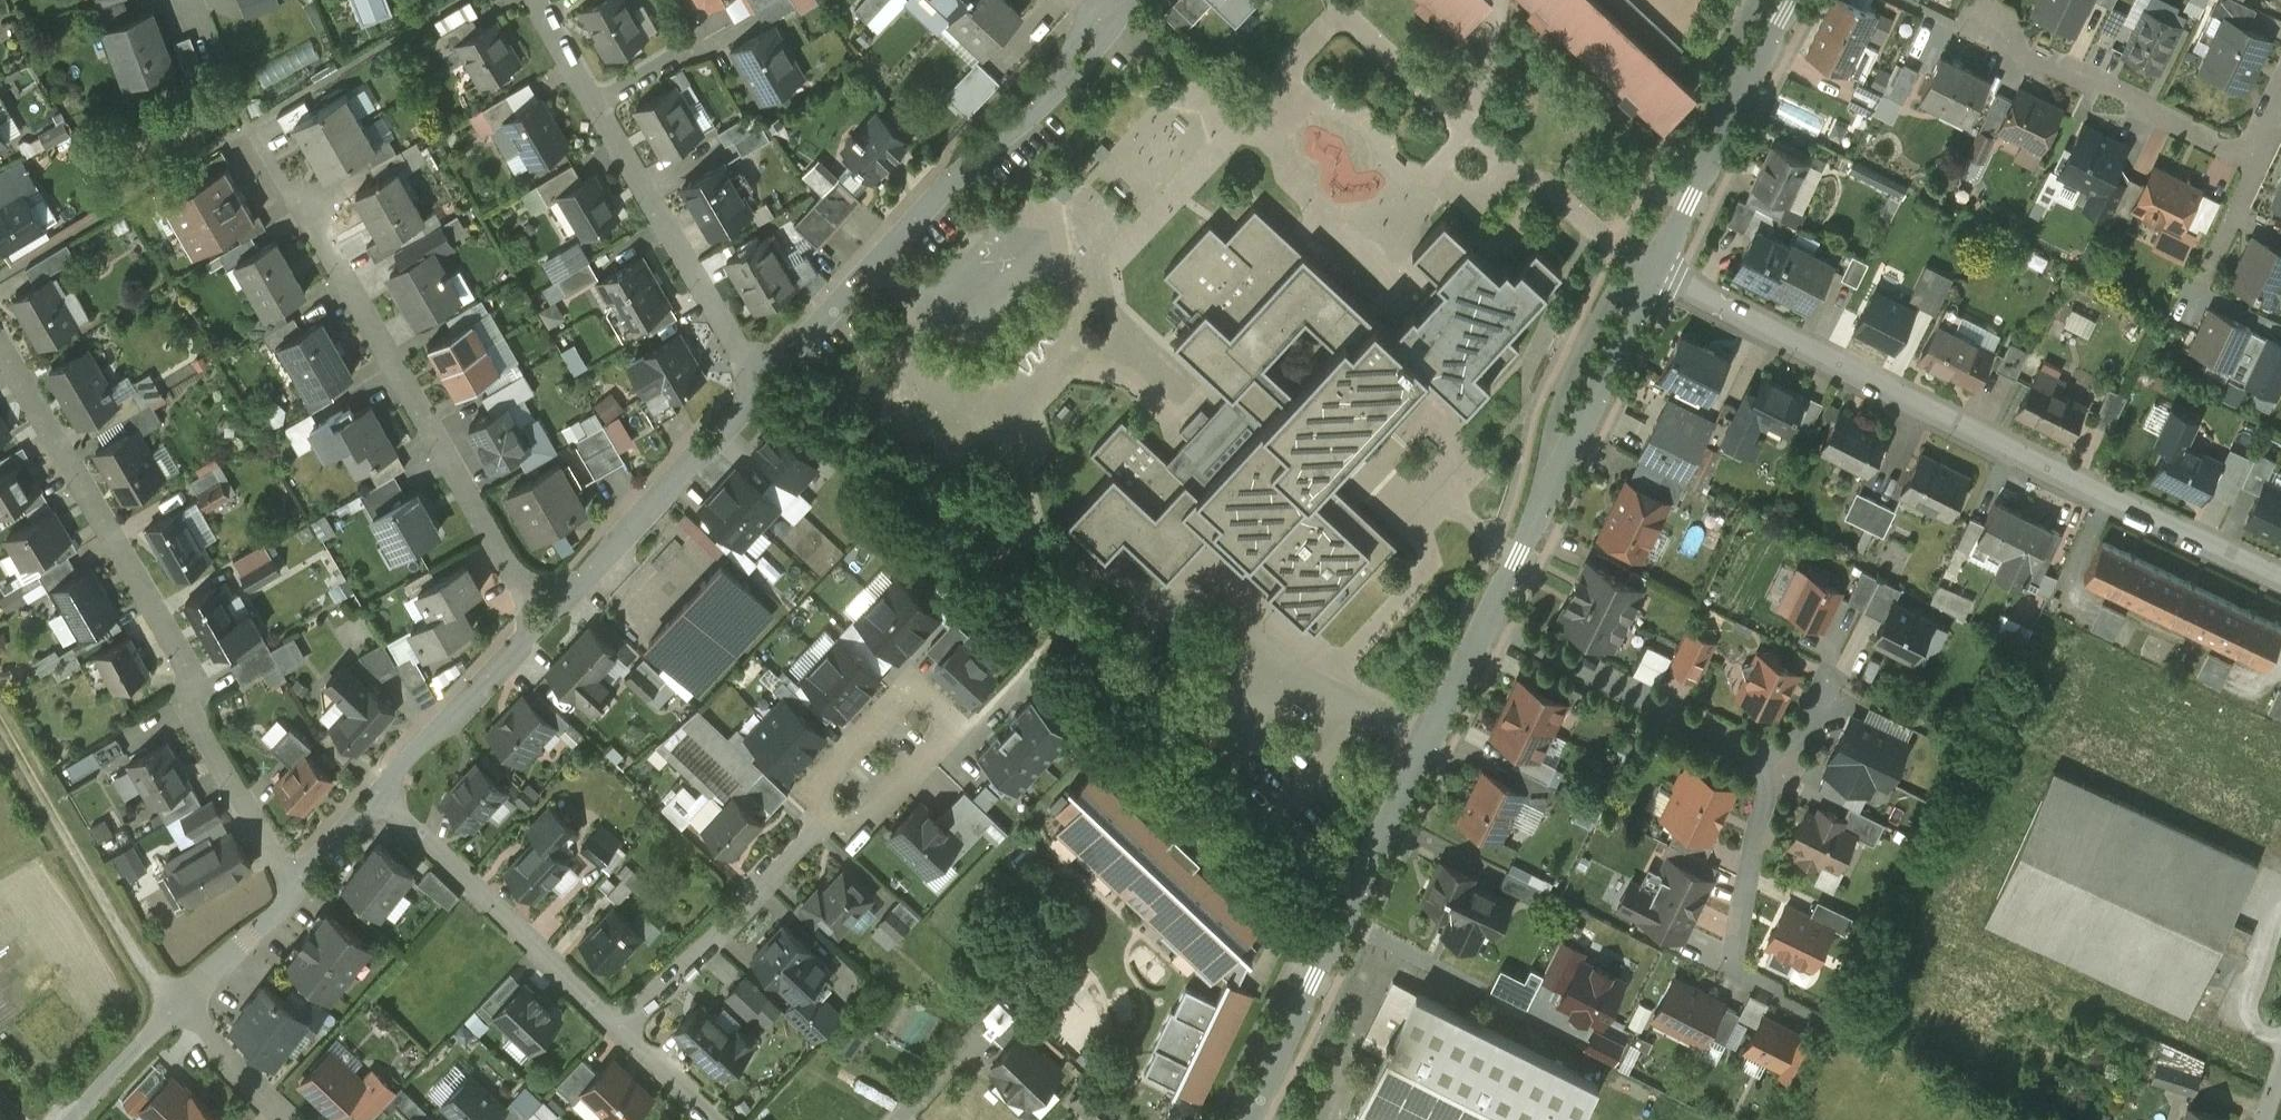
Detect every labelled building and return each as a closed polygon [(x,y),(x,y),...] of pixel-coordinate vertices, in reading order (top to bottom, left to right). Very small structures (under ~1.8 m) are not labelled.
[(102,6),(109,26),(131,18),(125,0),(117,0),(102,6)] [(392,0),(356,0),(364,19),(395,7),(392,0)] [(583,9),(599,36),(597,37),(609,58),(648,35),(627,0),(599,0),(583,9)] [(757,9),(772,0),(752,0),(757,9)] [(757,9),(765,23),(797,4),(795,0),(772,0),(757,9)] [(855,8),(868,20),(887,0),(863,0),(855,8)] [(868,20),(879,30),(907,0),(887,0),(868,20)] [(929,0),(915,0),(910,6),(924,19),(932,11),(932,10),(935,6),(929,0)] [(935,6),(932,10),(932,11),(924,19),(938,31),(950,18),(967,0),(929,0),(935,6)] [(950,18),(985,52),(1022,14),(1007,0),(967,0),(950,18)] [(1174,3),(1194,22),(1205,10),(1194,0),(1177,0),(1174,3)] [(1205,10),(1215,0),(1194,0),(1205,10)] [(1237,20),(1252,3),(1248,0),(1215,0),(1237,20)] [(1429,7),(1435,0),(1462,26),(1486,0),(1422,0),(1429,7)] [(1596,0),(1536,0),(1537,0),(1531,6),(1542,17),(1548,11),(1627,85),(1622,91),(1633,101),(1639,95),(1666,121),(1693,91),(1596,0)] [(1851,0),(1832,0),(1806,53),(1849,74),(1878,13),(1851,0)] [(2034,11),(2075,31),(2090,0),(2039,0),(2034,11)] [(2166,0),(2149,0),(2145,8),(2182,25),(2186,16),(2176,11),(2179,6),(2166,0)] [(2240,0),(2216,0),(2210,12),(2226,19),(2227,17),(2247,27),(2257,8),(2240,0)] [(1175,5),(1166,14),(1164,13),(1164,14),(1184,33),(1194,22),(1174,3),(1175,5)] [(2145,8),(2123,54),(2159,72),(2182,25),(2145,8)] [(109,26),(108,27),(129,81),(173,64),(152,10),(131,18),(109,26)] [(2110,10),(2095,40),(2110,48),(2125,18),(2110,10)] [(2247,27),(2227,17),(2226,19),(2202,69),(2245,89),(2270,38),(2247,27)] [(468,18),(434,38),(443,54),(458,44),(476,32),(468,18)] [(476,32),(458,44),(482,84),(520,61),(496,21),(476,32)] [(774,25),(732,49),(733,50),(738,48),(756,79),(752,82),(762,99),(762,100),(762,101),(784,88),(783,85),(800,74),(802,77),(804,77),(774,25)] [(192,36),(177,42),(188,73),(203,67),(192,36)] [(314,37),(258,66),(268,85),(324,56),(314,37)] [(1989,78),(1941,54),(1921,95),(1942,106),(1943,102),(1969,115),(1968,118),(1969,119),(1989,78)] [(978,60),(945,94),(968,116),(1001,82),(978,60)] [(1905,62),(1889,94),(1903,102),(1919,69),(1905,62)] [(675,85),(637,108),(665,155),(703,132),(675,85)] [(2061,108),(2019,88),(2013,100),(2000,128),(2001,129),(2042,148),(2061,108)] [(1997,92),(1980,128),(1997,137),(2001,129),(2000,128),(2013,100),(1997,92)] [(313,113),(295,124),(311,150),(363,120),(347,94),(313,113)] [(508,94),(483,108),(495,129),(507,122),(506,121),(519,113),(508,94)] [(569,143),(543,99),(519,113),(506,121),(507,122),(532,165),(569,143)] [(306,100),(279,116),(286,129),(295,124),(313,113),(306,100)] [(7,142),(5,140),(20,131),(7,107),(0,111),(0,146),(7,142)] [(878,112),(859,133),(855,129),(852,132),(856,136),(844,148),(858,162),(856,164),(872,178),(908,140),(895,128),(895,127),(878,112)] [(746,115),(719,131),(727,144),(735,139),(754,128),(746,115)] [(363,120),(311,150),(325,175),(362,153),(377,145),(363,120)] [(63,123),(43,134),(49,145),(69,134),(63,123)] [(763,123),(754,128),(735,139),(743,153),(771,137),(763,123)] [(2126,146),(2084,125),(2060,173),(2096,191),(2103,194),(2119,161),(2126,146)] [(377,145),(362,153),(371,167),(398,152),(389,137),(377,145)] [(1809,161),(1774,144),(1754,186),(1789,203),(1809,161)] [(223,152),(200,166),(206,177),(226,165),(227,166),(231,164),(223,149),(222,149),(223,152)] [(398,152),(371,167),(378,181),(398,169),(399,171),(410,164),(402,150),(398,152)] [(752,209),(724,161),(683,185),(711,233),(752,209)] [(2119,161),(2103,194),(2096,191),(2087,208),(2109,219),(2114,208),(2130,177),(2119,161)] [(573,163),(538,184),(549,204),(561,196),(560,195),(584,181),(573,163)] [(206,177),(165,201),(195,253),(236,229),(256,218),(256,217),(227,166),(226,165),(206,177)] [(2200,188),(2155,166),(2146,185),(2134,208),(2135,208),(2180,230),(2200,188)] [(378,181),(357,193),(383,238),(385,241),(399,234),(426,218),(399,171),(398,169),(378,181)] [(2062,176),(2051,171),(2037,197),(2049,203),(2062,176)] [(619,215),(595,175),(584,181),(560,195),(561,196),(584,235),(619,215)] [(839,176),(819,197),(838,224),(862,198),(839,176)] [(2130,177),(2114,208),(2131,216),(2135,208),(2134,208),(2146,185),(2130,177)] [(1789,203),(1754,186),(1746,201),(1757,207),(1781,218),(1789,203)] [(21,190),(0,203),(0,241),(5,249),(43,226),(21,190)] [(838,224),(819,197),(795,223),(818,245),(838,224)] [(1740,198),(1728,223),(1746,231),(1757,207),(1746,201),(1740,198)] [(1407,345),(1256,205),(1227,236),(1211,222),(1166,271),(1181,285),(1174,293),(1198,315),(1176,339),(1252,409),(1157,511),(1139,494),(1114,472),(1069,520),(1106,555),(1124,535),(1168,575),(1223,515),(1284,572),(1270,587),(1315,630),(1397,542),(1326,476),(1347,453),(1351,457),(1432,369),(1467,402),(1520,346),(1504,331),(1562,268),(1537,245),(1515,268),(1507,261),(1500,269),(1488,258),(1407,345)] [(256,218),(236,229),(243,241),(253,235),(267,227),(260,214),(256,217),(256,218)] [(1445,218),(1414,251),(1443,278),(1474,245),(1445,218)] [(405,245),(414,261),(433,250),(434,251),(452,241),(442,224),(405,245)] [(1790,244),(1757,227),(1735,270),(1754,280),(1757,276),(1769,283),(1767,287),(1768,287),(1769,285),(1790,244)] [(385,241),(383,238),(368,246),(376,261),(405,245),(399,234),(385,241)] [(768,234),(739,251),(740,252),(727,260),(739,280),(741,279),(758,306),(756,307),(756,308),(798,284),(798,283),(787,266),(768,234)] [(243,241),(220,254),(228,268),(238,263),(237,261),(260,248),(253,235),(243,241)] [(2255,238),(2234,283),(2255,293),(2254,294),(2258,296),(2262,288),(2280,297),(2280,250),(2255,238)] [(260,248),(237,261),(238,263),(267,313),(281,306),(306,291),(276,239),(260,248)] [(1835,261),(1792,240),(1790,244),(1769,285),(1812,307),(1835,261)] [(68,244),(26,268),(35,284),(77,260),(68,244)] [(414,261),(391,274),(417,320),(451,300),(457,297),(448,282),(451,281),(449,277),(434,251),(433,250),(414,261)] [(807,254),(787,266),(798,283),(818,271),(807,254)] [(1870,261),(1854,254),(1843,277),(1859,285),(1870,261)] [(642,255),(600,280),(611,299),(613,298),(629,326),(627,327),(628,328),(671,303),(642,255)] [(590,260),(559,279),(568,294),(598,276),(590,260)] [(1937,267),(1919,303),(1935,311),(1953,275),(1937,267)] [(476,295),(461,269),(449,277),(451,281),(448,282),(457,297),(451,300),(455,306),(476,295)] [(79,327),(52,282),(16,304),(44,349),(79,327)] [(1913,317),(1869,294),(1851,328),(1896,351),(1913,317)] [(483,298),(472,304),(479,317),(490,311),(483,298)] [(472,304),(447,318),(454,330),(474,318),(474,319),(479,317),(472,304)] [(2075,305),(2067,320),(2090,332),(2098,317),(2075,305)] [(2279,322),(2243,305),(2235,321),(2252,328),(2251,330),(2271,339),(2279,322)] [(267,313),(246,325),(254,339),(264,334),(289,319),(281,306),(267,313)] [(2235,321),(2211,310),(2193,349),(2233,368),(2251,330),(2252,328),(2235,321)] [(1956,322),(1942,315),(1920,360),(1953,375),(1954,372),(1976,383),(1975,384),(1977,385),(1994,348),(1954,329),(1957,322),(1956,322)] [(289,319),(264,334),(273,350),(282,345),(282,343),(303,331),(295,316),(289,319)] [(454,330),(429,344),(436,356),(442,357),(447,367),(488,343),(474,319),(474,318),(454,330)] [(303,331),(282,343),(282,345),(312,395),(312,396),(328,386),(353,372),(322,320),(303,331)] [(705,375),(679,331),(637,356),(637,357),(639,356),(659,389),(641,399),(655,422),(680,408),(672,394),(705,375)] [(1729,357),(1681,333),(1662,372),(1684,383),(1686,379),(1710,391),(1709,395),(1710,396),(1729,357)] [(2029,351),(2010,342),(1998,368),(2017,377),(2029,351)] [(488,343),(447,367),(452,376),(451,383),(458,394),(483,380),(502,369),(502,368),(488,343)] [(89,350),(50,373),(80,425),(91,418),(119,401),(119,400),(110,385),(89,350)] [(525,371),(518,359),(507,365),(514,377),(522,373),(525,371)] [(502,369),(483,380),(490,392),(512,379),(514,377),(507,365),(502,368),(502,369)] [(2065,380),(2040,368),(2018,412),(2070,436),(2086,403),(2060,391),(2065,380)] [(533,392),(522,373),(514,377),(512,379),(523,397),(533,392)] [(126,375),(110,385),(119,400),(135,390),(126,375)] [(1739,407),(1724,436),(1725,437),(1744,446),(1760,416),(1787,430),(1805,395),(1765,375),(1759,387),(1751,383),(1739,407)] [(490,392),(484,395),(493,412),(507,404),(508,406),(523,397),(512,379),(490,392)] [(328,386),(312,396),(312,395),(305,399),(312,411),(335,398),(328,386)] [(2110,387),(2093,423),(2111,431),(2128,396),(2110,387)] [(596,399),(606,418),(626,408),(617,389),(596,399)] [(135,390),(119,400),(119,401),(91,418),(99,432),(121,419),(145,405),(136,390),(135,390)] [(508,406),(507,404),(493,412),(470,425),(493,465),(518,451),(530,444),(520,426),(535,418),(523,397),(508,406)] [(145,405),(121,419),(129,433),(137,428),(141,435),(164,422),(152,401),(145,405)] [(1725,401),(1714,423),(1715,423),(1706,441),(1720,448),(1725,437),(1724,436),(1739,407),(1725,401)] [(355,412),(333,425),(344,445),(360,471),(396,449),(386,430),(385,431),(370,406),(371,405),(370,404),(355,412)] [(320,424),(311,429),(312,429),(326,455),(344,445),(333,425),(355,412),(351,406),(320,424)] [(2196,419),(2173,408),(2161,434),(2170,438),(2171,436),(2185,443),(2196,419)] [(1695,427),(1662,410),(1639,457),(1665,469),(1687,480),(1699,455),(1685,448),(1695,427)] [(312,411),(295,422),(302,435),(312,429),(311,429),(320,424),(312,411)] [(1887,435),(1839,412),(1821,449),(1842,459),(1843,458),(1868,471),(1867,472),(1869,472),(1887,435)] [(11,433),(0,415),(0,440),(11,433)] [(552,437),(539,415),(535,418),(520,426),(530,444),(518,451),(527,467),(556,451),(550,438),(552,437)] [(1695,427),(1685,448),(1699,455),(1706,441),(1715,423),(1714,423),(1700,416),(1695,427)] [(1161,454),(1123,419),(1092,452),(1114,472),(1139,494),(1140,493),(1132,486),(1161,454)] [(295,422),(286,427),(293,440),(302,435),(295,422)] [(604,423),(574,440),(596,477),(626,460),(604,423)] [(129,433),(96,452),(125,500),(165,476),(141,435),(137,428),(129,433)] [(776,428),(756,450),(797,487),(817,466),(776,428)] [(2185,443),(2171,436),(2170,438),(2153,475),(2173,485),(2173,483),(2201,496),(2200,498),(2201,498),(2220,460),(2185,443)] [(1949,468),(1921,455),(1922,453),(1921,452),(1901,492),(1949,516),(1969,476),(1950,467),(1949,468)] [(2258,452),(2243,483),(2261,492),(2266,482),(2276,460),(2258,452)] [(399,453),(380,464),(388,477),(406,466),(399,453)] [(0,475),(0,512),(20,500),(42,487),(26,460),(0,475)] [(561,463),(509,493),(534,537),(587,507),(561,463)] [(380,464),(371,469),(378,482),(388,477),(380,464)] [(214,467),(191,481),(198,493),(221,479),(214,467)] [(738,469),(720,488),(761,526),(779,507),(738,469)] [(1665,469),(1653,493),(1670,502),(1669,503),(1675,506),(1687,481),(1687,480),(1665,469)] [(221,479),(198,493),(207,508),(230,495),(221,479)] [(1653,493),(1627,480),(1626,483),(1630,485),(1620,504),(1616,502),(1600,535),(1625,547),(1627,552),(1633,555),(1638,554),(1643,556),(1669,503),(1670,502),(1653,493)] [(2266,482),(2261,492),(2248,520),(2280,536),(2280,489),(2266,482)] [(42,487),(20,500),(27,511),(49,498),(42,487)] [(761,526),(720,488),(701,508),(742,546),(761,526)] [(418,489),(373,515),(394,553),(440,526),(418,489)] [(1878,501),(1857,491),(1845,516),(1866,526),(1878,501)] [(2023,513),(1996,500),(1984,522),(1978,536),(1979,536),(2005,549),(2023,513)] [(1878,501),(1866,526),(1884,535),(1896,509),(1878,501)] [(202,544),(181,508),(148,527),(169,563),(202,544)] [(56,510),(7,539),(24,566),(52,549),(72,537),(56,510)] [(1998,564),(1995,569),(2036,589),(2039,584),(2024,577),(2031,562),(2032,563),(2050,527),(2023,513),(2005,549),(1998,564)] [(1971,516),(1958,545),(1972,551),(1979,536),(1978,536),(1984,522),(1971,516)] [(2050,527),(2032,563),(2031,562),(2024,577),(2039,584),(2063,533),(2050,527)] [(2005,549),(1979,536),(1972,551),(1998,564),(2005,549)] [(72,537),(52,549),(59,560),(70,554),(79,548),(72,537)] [(2137,557),(2138,555),(2129,551),(2128,552),(2102,540),(2084,576),(2266,663),(2280,630),(2280,625),(2257,614),(2258,613),(2248,608),(2248,609),(2197,585),(2198,584),(2189,580),(2188,581),(2137,557)] [(265,541),(234,559),(251,588),(282,570),(265,541)] [(202,544),(169,563),(177,577),(211,557),(203,544),(202,544)] [(59,560),(39,572),(52,593),(56,591),(55,590),(82,574),(70,554),(59,560)] [(1627,580),(1589,561),(1574,590),(1628,617),(1642,588),(1642,587),(1627,580)] [(467,564),(438,580),(438,581),(420,592),(433,615),(460,601),(461,601),(482,589),(467,564)] [(771,611),(723,565),(650,642),(698,688),(771,611)] [(82,574),(55,590),(56,591),(66,608),(68,607),(83,632),(81,633),(81,635),(118,613),(91,568),(82,574)] [(431,568),(406,583),(413,595),(420,592),(438,581),(438,580),(431,568)] [(1648,575),(1633,568),(1627,580),(1642,587),(1648,575)] [(1864,569),(1848,600),(1865,608),(1880,577),(1864,569)] [(1841,590),(1807,573),(1789,609),(1823,625),(1841,590)] [(1865,608),(1864,609),(1884,619),(1893,601),(1895,601),(1902,588),(1880,577),(1865,608)] [(878,599),(918,637),(938,616),(936,614),(922,601),(897,578),(878,599)] [(1942,580),(1934,599),(1968,614),(1976,595),(1942,580)] [(249,610),(236,618),(226,600),(234,595),(226,581),(218,585),(217,584),(186,603),(218,656),(232,648),(261,630),(249,610)] [(962,586),(953,595),(965,607),(974,598),(962,586)] [(922,601),(936,614),(948,600),(934,588),(922,601)] [(1628,617),(1574,590),(1559,619),(1613,646),(1628,617)] [(965,607),(953,595),(948,600),(936,614),(938,616),(948,625),(954,618),(965,607)] [(918,637),(878,599),(858,620),(867,629),(885,646),(899,658),(918,637)] [(461,601),(433,615),(412,628),(426,653),(474,626),(461,601)] [(1895,601),(1893,601),(1884,619),(1874,639),(1913,658),(1932,620),(1895,601)] [(2125,615),(2103,604),(2091,628),(2114,639),(2125,615)] [(931,643),(946,657),(960,642),(969,632),(954,618),(948,625),(931,643)] [(846,627),(858,638),(864,631),(852,620),(846,627)] [(591,626),(549,671),(591,710),(606,694),(607,695),(611,691),(610,689),(614,684),(612,682),(624,670),(612,658),(618,652),(619,652),(591,626)] [(851,645),(858,638),(846,627),(840,634),(851,645)] [(864,631),(858,638),(876,656),(885,646),(867,629),(864,631)] [(261,630),(232,648),(239,660),(268,642),(261,630)] [(1714,642),(1690,630),(1683,644),(1706,655),(1707,656),(1714,642)] [(130,636),(98,654),(117,690),(150,672),(130,636)] [(851,645),(849,648),(867,665),(876,656),(858,638),(851,645)] [(840,639),(821,659),(862,697),(880,678),(867,665),(849,648),(840,639)] [(383,641),(359,655),(384,678),(399,669),(395,663),(396,662),(383,641)] [(239,660),(232,665),(243,684),(266,671),(280,663),(268,642),(239,660)] [(946,657),(935,669),(970,701),(995,673),(960,642),(946,657)] [(1706,655),(1684,644),(1673,666),(1696,677),(1706,655)] [(1671,656),(1649,645),(1635,672),(1657,683),(1671,656)] [(1796,671),(1783,665),(1779,654),(1771,649),(1762,652),(1756,650),(1752,660),(1742,663),(1745,674),(1735,695),(1751,703),(1753,711),(1765,707),(1776,713),(1796,671)] [(396,662),(395,663),(399,669),(410,687),(426,678),(412,653),(396,662)] [(2232,664),(2209,653),(2197,677),(2220,688),(2232,664)] [(78,656),(54,670),(60,679),(84,665),(78,656)] [(862,697),(821,659),(803,678),(818,692),(837,710),(844,717),(862,697)] [(280,663),(266,671),(275,686),(288,678),(280,663)] [(368,686),(345,664),(327,684),(349,705),(330,725),(331,726),(357,750),(358,751),(396,710),(369,685),(368,686)] [(660,684),(637,664),(625,677),(648,698),(660,684)] [(1580,689),(1544,671),(1536,687),(1566,702),(1566,703),(1571,706),(1580,689)] [(1536,687),(1520,679),(1507,707),(1553,729),(1566,703),(1566,702),(1536,687)] [(2279,689),(2269,711),(2280,717),(2280,689),(2279,689)] [(837,710),(818,692),(808,702),(828,720),(837,710)] [(525,697),(491,733),(520,761),(528,753),(543,753),(543,737),(554,726),(555,725),(548,719),(525,697)] [(1014,723),(1008,729),(1045,764),(1072,735),(1063,726),(1070,720),(1057,708),(1051,714),(1032,697),(1011,720),(1014,723)] [(784,698),(766,717),(807,756),(825,736),(784,698)] [(1890,715),(1870,706),(1863,721),(1883,730),(1890,715)] [(1553,729),(1507,707),(1493,734),(1521,748),(1539,757),(1540,756),(1553,729)] [(570,721),(557,709),(548,719),(555,725),(554,726),(561,732),(570,721)] [(1911,725),(1890,715),(1883,730),(1903,740),(1911,725)] [(1863,721),(1852,716),(1832,758),(1833,758),(1827,770),(1828,771),(1850,781),(1868,790),(1869,790),(1875,778),(1887,784),(1907,742),(1903,740),(1883,730),(1863,721)] [(807,756),(766,717),(748,737),(789,775),(807,756)] [(313,744),(291,725),(289,726),(293,729),(277,746),(273,743),(272,745),(293,765),(276,783),(303,809),(334,776),(306,751),(313,744)] [(357,750),(331,726),(322,737),(344,765),(357,750)] [(1045,764),(1008,729),(1002,735),(999,732),(977,755),(995,772),(990,778),(1003,791),(1009,784),(1018,793),(1045,764)] [(117,736),(95,749),(104,765),(126,751),(117,736)] [(167,741),(130,762),(131,763),(132,763),(145,786),(155,804),(157,803),(191,783),(191,782),(189,782),(176,760),(178,759),(167,741)] [(1557,765),(1540,756),(1539,757),(1521,748),(1514,764),(1521,768),(1549,782),(1557,765)] [(478,762),(444,797),(458,810),(455,819),(465,828),(473,825),(474,825),(507,790),(478,762)] [(1735,788),(1691,766),(1690,768),(1682,771),(1675,785),(1678,793),(1677,794),(1674,794),(1664,815),(1679,822),(1710,838),(1711,836),(1735,788)] [(1549,782),(1521,768),(1513,785),(1524,791),(1521,797),(1545,809),(1557,786),(1549,782)] [(789,793),(764,769),(747,788),(772,811),(789,793)] [(2257,862),(2056,770),(1988,920),(2188,1012),(2211,1022),(2253,931),(2230,920),(2257,862)] [(1212,983),(1222,972),(1227,978),(1217,1001),(1187,986),(1175,1010),(1172,1009),(1154,1046),(1156,1048),(1145,1072),(1175,1086),(1173,1090),(1175,1091),(1177,1087),(1185,1091),(1185,1092),(1202,1100),(1253,992),(1238,986),(1250,960),(1251,961),(1253,959),(1252,957),(1257,947),(1250,940),(1261,928),(1194,865),(1197,862),(1175,841),(1172,844),(1095,771),(1076,791),(1070,786),(1069,787),(1075,793),(1057,812),(1067,821),(1057,831),(1060,833),(1062,830),(1081,848),(1079,851),(1080,852),(1076,855),(1093,871),(1099,865),(1116,881),(1114,883),(1123,892),(1123,893),(1148,917),(1151,914),(1167,929),(1161,935),(1178,951),(1184,945),(1201,961),(1195,967),(1212,983)] [(1484,771),(1460,819),(1500,838),(1521,797),(1524,791),(1513,785),(1484,771)] [(1850,781),(1828,771),(1820,789),(1841,799),(1850,781)] [(975,791),(989,803),(1001,790),(987,777),(975,791)] [(1868,790),(1850,781),(1841,799),(1859,808),(1868,790)] [(191,783),(157,803),(168,822),(202,801),(192,783),(191,783)] [(965,788),(937,818),(959,839),(958,840),(965,847),(994,816),(965,788)] [(763,820),(735,794),(703,828),(732,856),(747,840),(746,838),(763,820)] [(214,799),(183,817),(192,832),(223,814),(214,799)] [(920,803),(891,835),(929,871),(944,855),(952,862),(965,847),(958,840),(959,839),(937,818),(920,803)] [(1885,821),(1850,804),(1843,818),(1844,819),(1841,826),(1855,833),(1855,834),(1875,843),(1885,821)] [(578,832),(550,806),(530,826),(539,835),(540,834),(559,852),(578,832)] [(1843,818),(1820,807),(1817,814),(1807,810),(1794,836),(1804,841),(1795,858),(1819,870),(1824,860),(1838,867),(1855,834),(1855,833),(1841,826),(1844,819),(1843,818)] [(1710,838),(1679,822),(1670,842),(1705,860),(1715,841),(1714,838),(1711,836),(1710,838)] [(622,841),(601,824),(595,831),(616,848),(622,841)] [(232,829),(205,846),(202,840),(167,861),(191,901),(252,864),(232,829)] [(595,831),(582,846),(603,864),(616,848),(595,831)] [(559,852),(540,834),(539,835),(507,869),(535,896),(568,861),(559,852)] [(114,852),(129,877),(150,864),(136,840),(114,852)] [(413,872),(377,844),(346,884),(382,912),(413,872)] [(1712,878),(1670,857),(1647,904),(1689,925),(1712,878)] [(1474,876),(1441,861),(1424,897),(1454,912),(1445,932),(1475,946),(1476,945),(1469,942),(1482,915),(1488,917),(1493,908),(1504,913),(1511,900),(1472,881),(1474,876)] [(461,895),(432,867),(419,882),(450,906),(461,895)] [(844,868),(824,890),(819,886),(805,900),(804,901),(823,918),(838,933),(873,895),(844,868)] [(1541,886),(1508,870),(1500,886),(1533,902),(1541,886)] [(646,883),(636,873),(630,879),(635,884),(635,885),(640,890),(646,883)] [(625,875),(613,888),(623,898),(635,885),(635,884),(630,879),(625,875)] [(1787,897),(1764,945),(1812,967),(1835,919),(1787,897)] [(823,918),(804,901),(805,900),(803,898),(794,907),(815,927),(823,918)] [(919,916),(901,898),(892,908),(911,925),(919,916)] [(637,927),(615,905),(581,941),(610,968),(613,964),(614,966),(624,955),(623,954),(644,933),(644,932),(651,924),(645,919),(637,927)] [(911,925),(892,908),(881,920),(899,937),(911,925)] [(371,944),(328,912),(313,932),(312,930),(303,941),(305,942),(290,962),(333,995),(371,944)] [(829,966),(783,924),(753,956),(799,998),(808,989),(817,979),(829,966)] [(1495,978),(1603,1027),(1630,968),(1560,936),(1540,981),(1502,963),(1495,978)] [(512,970),(494,990),(507,1002),(525,982),(512,970)] [(1692,986),(1675,977),(1655,1016),(1670,1023),(1672,1028),(1680,1032),(1685,1031),(1702,1040),(1706,1032),(1721,1002),(1722,1001),(1708,994),(1707,992),(1695,985),(1692,986)] [(1354,1119),(1580,1119),(1599,1082),(1598,1081),(1418,992),(1418,991),(1417,991),(1395,980),(1394,979),(1364,1040),(1363,1041),(1386,1052),(1360,1106),(1360,1107),(1354,1119)] [(551,1006),(525,982),(507,1002),(495,1014),(515,1032),(520,1031),(534,1045),(561,1016),(560,1008),(559,1006),(551,1006)] [(739,983),(727,996),(748,1016),(760,1003),(739,983)] [(286,999),(266,984),(234,1026),(255,1042),(253,1044),(274,1061),(303,1024),(309,1016),(286,999)] [(329,1008),(297,984),(286,999),(309,1016),(303,1024),(312,1030),(329,1008)] [(819,1000),(808,989),(799,998),(786,1011),(807,1032),(814,1024),(824,1034),(842,1016),(822,997),(819,1000)] [(494,990),(482,1001),(495,1014),(507,1002),(494,990)] [(1768,1003),(1750,995),(1741,1012),(1739,1016),(1758,1025),(1763,1014),(1768,1003)] [(1741,1012),(1721,1002),(1706,1032),(1726,1042),(1739,1016),(1741,1012)] [(731,1033),(701,1004),(676,1030),(706,1059),(705,1060),(722,1076),(754,1043),(737,1027),(731,1033)] [(1019,1010),(995,1035),(1008,1047),(1020,1034),(1028,1042),(1040,1030),(1019,1010)] [(1796,1031),(1763,1014),(1758,1025),(1747,1047),(1780,1063),(1796,1031)] [(1620,1037),(1596,1025),(1588,1041),(1612,1053),(1620,1037)] [(1042,1051),(1040,1053),(1028,1042),(1020,1034),(1008,1047),(1003,1053),(1006,1056),(993,1069),(1029,1104),(1062,1070),(1042,1051)] [(1814,1045),(1799,1037),(1781,1074),(1796,1081),(1814,1045)] [(584,1056),(557,1084),(575,1101),(585,1091),(584,1090),(600,1073),(584,1056)] [(614,1059),(600,1073),(584,1090),(585,1091),(615,1119),(629,1119),(653,1096),(614,1059)] [(363,1080),(342,1060),(331,1061),(324,1067),(320,1063),(302,1081),(335,1113),(347,1099),(364,1082),(363,1080)] [(2201,1073),(2158,1060),(2152,1079),(2195,1092),(2201,1073)] [(397,1091),(374,1069),(363,1080),(364,1082),(347,1099),(369,1119),(385,1104),(397,1091)] [(471,1075),(444,1103),(463,1119),(494,1119),(505,1108),(504,1107),(471,1075)] [(172,1076),(142,1107),(156,1119),(191,1119),(207,1104),(191,1089),(189,1092),(172,1076)] [(1091,1080),(1072,1100),(1093,1119),(1109,1119),(1120,1108),(1091,1080)] [(397,1091),(385,1104),(391,1110),(397,1103),(404,1110),(416,1097),(403,1085),(397,1091)] [(512,1098),(504,1107),(505,1108),(494,1119),(523,1119),(535,1108),(541,1100),(527,1087),(514,1100),(512,1098)] [(416,1097),(404,1110),(412,1118),(415,1115),(421,1119),(427,1119),(433,1114),(416,1097)] [(545,1097),(541,1100),(535,1108),(548,1119),(552,1119),(560,1112),(545,1097)] [(191,1119),(220,1119),(222,1118),(207,1104),(191,1119)] [(2184,1119),(2225,1119),(2226,1116),(2189,1104),(2184,1119)] [(523,1119),(548,1119),(535,1108),(523,1119)] [(0,1109),(0,1119),(12,1119),(0,1109)]
